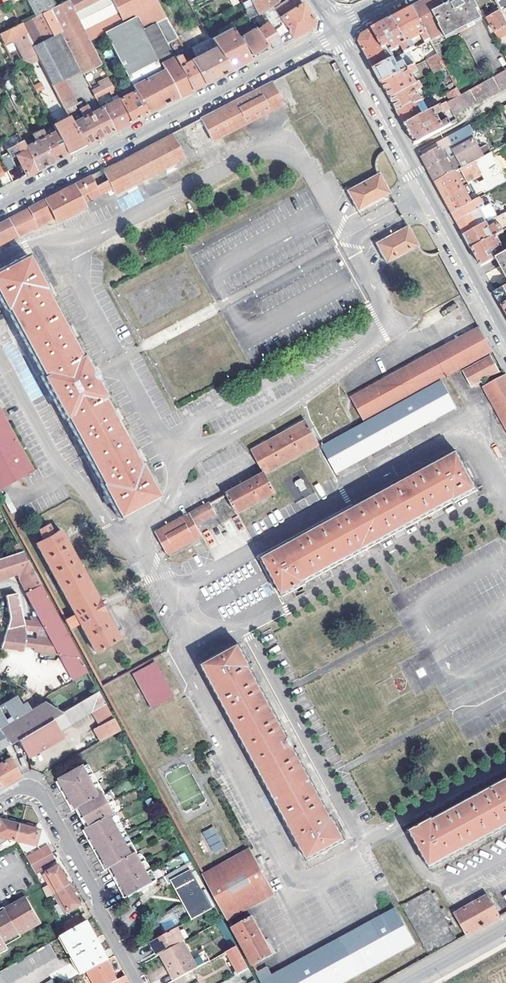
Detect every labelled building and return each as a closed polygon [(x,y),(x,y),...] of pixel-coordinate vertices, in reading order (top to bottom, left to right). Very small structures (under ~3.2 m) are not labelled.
[(96,97),(113,88),(88,41),(67,0),(65,0),(58,3),(54,5),(35,15),(20,23),(25,34),(32,47),(62,31),(82,69),(84,72),(91,68),(100,86),(93,90),(96,97)] [(35,15),(54,5),(52,1),(52,0),(27,0),(35,15)] [(129,0),(67,0),(88,41),(104,32),(136,90),(147,112),(152,110),(179,96),(129,0)] [(179,38),(176,34),(158,0),(129,0),(179,96),(189,91),(192,89),(175,57),(168,44),(179,38)] [(176,34),(188,28),(173,0),(158,0),(176,34)] [(242,2),(248,14),(255,11),(249,0),(248,0),(242,2)] [(256,12),(277,0),(250,0),(256,12)] [(279,32),(263,41),(265,45),(268,50),(304,31),(311,28),(313,21),(300,0),(285,0),(268,10),(278,27),(281,29),(278,30),(279,32)] [(459,33),(441,0),(429,0),(426,2),(413,9),(430,40),(442,33),(446,40),(459,33)] [(483,21),(482,17),(484,16),(474,0),(441,0),(459,33),(483,21)] [(502,12),(499,8),(496,10),(498,14),(488,19),(500,40),(505,36),(505,19),(502,12)] [(413,43),(411,42),(423,35),(423,38),(426,43),(430,40),(413,9),(403,14),(392,19),(410,50),(416,48),(413,43)] [(410,50),(392,19),(382,24),(373,29),(382,48),(388,45),(391,51),(401,46),(406,53),(409,52),(410,50)] [(4,45),(25,34),(20,23),(19,23),(16,25),(0,32),(0,37),(4,45)] [(239,34),(249,53),(265,45),(263,41),(254,26),(239,34)] [(230,27),(212,38),(217,46),(230,69),(251,59),(230,27)] [(360,38),(359,41),(374,69),(395,59),(391,51),(388,45),(382,48),(373,29),(369,31),(362,35),(360,38)] [(38,58),(52,85),(63,79),(82,69),(62,31),(32,47),(38,58)] [(419,46),(426,60),(437,54),(430,40),(426,43),(419,46)] [(201,42),(193,46),(199,56),(191,60),(204,83),(226,71),(230,69),(217,46),(206,52),(201,42)] [(395,59),(374,69),(377,75),(380,80),(382,83),(416,64),(409,52),(406,53),(395,59)] [(204,83),(191,60),(184,63),(179,54),(175,57),(192,89),(201,85),(204,83)] [(426,60),(434,73),(445,67),(437,54),(426,60)] [(26,65),(51,114),(64,107),(52,85),(38,58),(26,65)] [(316,74),(310,63),(303,67),(309,78),(316,74)] [(416,64),(382,83),(386,91),(388,95),(390,98),(416,83),(412,73),(418,69),(416,64)] [(454,115),(505,86),(505,71),(460,95),(450,101),(447,102),(450,108),(454,115)] [(71,99),(73,98),(63,79),(52,85),(64,107),(65,110),(74,105),(71,99)] [(198,119),(210,142),(283,105),(271,81),(198,119)] [(416,83),(390,98),(395,106),(397,111),(414,102),(415,104),(423,100),(424,99),(423,97),(420,98),(416,91),(423,86),(420,81),(416,83)] [(456,89),(447,94),(450,101),(460,95),(456,89)] [(145,114),(147,112),(136,90),(119,98),(131,121),(145,114)] [(131,121),(119,98),(102,108),(114,130),(117,128),(131,121)] [(429,112),(423,100),(415,104),(422,116),(429,112)] [(414,102),(397,111),(399,115),(405,125),(422,116),(415,104),(414,102)] [(410,135),(415,144),(452,124),(450,119),(442,123),(437,114),(444,110),(444,111),(450,108),(447,102),(429,112),(422,116),(405,125),(410,135)] [(80,110),(83,118),(72,124),(84,145),(88,143),(114,130),(102,108),(92,113),(88,106),(80,110)] [(69,117),(54,125),(57,131),(69,153),(73,151),(84,145),(72,124),(69,117)] [(471,124),(420,152),(428,167),(436,182),(454,173),(460,169),(475,161),(482,158),(484,156),(473,138),(475,132),(471,124)] [(69,153),(57,131),(47,136),(44,128),(38,132),(53,161),(66,155),(69,153)] [(34,134),(36,141),(26,147),(37,169),(41,168),(53,161),(38,132),(34,134)] [(54,219),(57,224),(85,209),(83,204),(112,188),(116,195),(184,159),(171,133),(0,222),(0,247),(54,219)] [(17,156),(26,175),(37,169),(26,147),(20,134),(15,136),(18,142),(7,148),(10,155),(2,159),(7,170),(15,166),(12,159),(17,156)] [(482,158),(475,161),(481,174),(488,170),(482,158)] [(481,174),(475,161),(460,169),(467,181),(481,174)] [(454,173),(436,182),(450,208),(453,213),(470,204),(454,173)] [(350,193),(360,213),(391,196),(380,176),(350,193)] [(472,199),(474,202),(481,198),(487,195),(484,189),(476,193),(477,196),(472,199)] [(479,215),(487,210),(481,198),(474,202),(470,204),(453,213),(462,231),(465,236),(478,228),(471,216),(474,215),(473,213),(477,210),(479,215)] [(493,220),(505,213),(505,206),(490,215),(493,220)] [(472,249),(504,231),(505,230),(505,219),(497,224),(498,226),(492,229),(490,231),(486,224),(478,228),(465,236),(467,240),(472,249)] [(263,222),(265,238),(273,237),(271,221),(263,222)] [(377,244),(388,264),(419,247),(408,227),(377,244)] [(482,267),(497,259),(505,254),(505,246),(503,248),(499,240),(505,236),(505,234),(504,231),(472,249),(474,253),(477,258),(480,263),(482,267)] [(497,259),(505,275),(505,278),(505,254),(497,259)] [(119,517),(160,495),(142,461),(140,462),(107,401),(108,400),(84,355),(82,356),(48,294),(50,292),(32,261),(0,279),(0,298),(9,314),(11,314),(45,376),(44,377),(68,422),(70,422),(103,482),(101,484),(119,517)] [(502,305),(505,303),(505,286),(495,292),(500,301),(502,305)] [(245,301),(249,314),(282,303),(283,306),(282,304),(289,302),(285,290),(268,295),(266,287),(254,291),(256,297),(245,301)] [(331,317),(341,310),(335,302),(325,309),(331,317)] [(480,326),(352,396),(365,420),(493,351),(480,326)] [(464,373),(472,387),(498,372),(490,359),(464,373)] [(322,446),(336,472),(455,407),(441,381),(322,446)] [(489,391),(505,422),(505,382),(489,391)] [(31,469),(0,412),(0,485),(31,469)] [(306,421),(255,449),(267,473),(319,444),(306,421)] [(482,498),(462,462),(269,569),(290,605),(314,592),(313,589),(458,508),(459,511),(482,498)] [(230,493),(242,514),(279,494),(267,473),(230,493)] [(298,480),(303,489),(308,487),(304,477),(298,480)] [(174,554),(204,537),(198,526),(219,515),(212,503),(160,531),(174,554)] [(204,537),(225,526),(219,515),(198,526),(204,537)] [(78,626),(92,649),(117,636),(58,527),(52,531),(46,520),(34,527),(39,538),(33,541),(71,611),(62,615),(70,630),(78,626)] [(79,656),(22,551),(0,558),(0,578),(17,573),(40,617),(22,616),(17,592),(6,594),(9,617),(0,645),(60,654),(79,656)] [(210,666),(314,855),(352,834),(339,812),(338,813),(259,669),(260,668),(247,645),(210,666)] [(78,687),(92,680),(79,656),(60,654),(78,687)] [(128,678),(146,711),(168,699),(150,666),(128,678)] [(17,738),(28,755),(61,737),(58,731),(92,711),(99,724),(94,728),(100,740),(119,729),(98,690),(61,712),(17,738)] [(17,738),(61,712),(44,702),(29,711),(24,703),(20,706),(15,698),(0,707),(0,749),(17,738)] [(20,775),(10,757),(0,762),(0,785),(1,786),(5,784),(20,775)] [(92,775),(86,765),(83,767),(89,777),(92,775)] [(61,781),(66,790),(89,777),(83,767),(60,780),(61,781)] [(429,858),(505,816),(505,771),(434,810),(432,808),(409,821),(429,858)] [(101,791),(92,775),(89,777),(97,793),(101,791)] [(77,809),(78,810),(79,809),(81,808),(84,812),(102,801),(99,796),(97,793),(89,777),(66,790),(77,809)] [(57,783),(62,792),(66,790),(61,781),(57,783)] [(62,792),(73,811),(77,809),(66,790),(62,792)] [(88,828),(91,831),(113,819),(111,816),(114,813),(113,812),(104,797),(102,794),(99,796),(102,801),(84,812),(91,826),(88,828)] [(110,798),(106,795),(104,797),(113,812),(115,811),(116,809),(114,803),(110,798)] [(81,814),(88,828),(91,826),(84,812),(81,814)] [(131,842),(116,817),(113,819),(127,843),(131,842)] [(91,831),(101,849),(121,837),(125,845),(127,843),(113,819),(91,831)] [(3,820),(0,829),(0,841),(7,837),(17,840),(22,823),(15,822),(14,824),(3,820)] [(22,823),(17,840),(37,845),(41,831),(29,828),(30,826),(22,823)] [(202,832),(213,853),(225,847),(214,825),(202,832)] [(86,834),(96,851),(101,849),(91,831),(86,834)] [(115,867),(117,870),(140,858),(139,856),(137,853),(133,854),(127,843),(125,845),(121,837),(101,849),(111,868),(112,868),(115,867)] [(137,853),(131,842),(127,843),(133,854),(137,853)] [(199,868),(225,914),(268,890),(243,844),(199,868)] [(96,851),(107,870),(111,868),(101,849),(96,851)] [(28,858),(32,864),(43,857),(40,852),(28,858)] [(55,862),(51,855),(44,859),(48,865),(55,862)] [(145,859),(143,856),(140,858),(154,882),(158,880),(145,859)] [(117,870),(132,896),(154,882),(140,858),(117,870)] [(30,867),(34,873),(48,865),(44,859),(30,867)] [(49,887),(53,884),(58,893),(70,886),(59,866),(48,873),(48,874),(44,876),(49,887)] [(182,866),(166,876),(170,882),(173,881),(186,873),(182,866)] [(114,872),(129,898),(132,896),(117,870),(114,872)] [(201,892),(190,871),(186,873),(173,881),(181,897),(183,896),(194,918),(215,906),(206,889),(201,892)] [(65,914),(69,912),(70,914),(82,907),(70,886),(58,893),(54,895),(59,904),(55,906),(59,916),(64,913),(65,914)] [(401,903),(431,956),(459,940),(430,887),(401,903)] [(456,913),(469,935),(503,916),(491,894),(456,913)] [(9,949),(8,948),(7,945),(22,937),(43,924),(28,898),(4,911),(0,914),(0,954),(9,949)] [(263,982),(339,982),(411,942),(392,908),(273,974),(268,966),(257,973),(263,982)] [(79,918),(63,927),(67,934),(83,925),(79,918)] [(222,919),(216,923),(231,949),(237,946),(222,919)] [(234,931),(254,967),(273,956),(253,920),(234,931)] [(62,937),(83,974),(87,971),(106,961),(108,960),(97,940),(88,922),(83,925),(67,934),(62,937)] [(148,945),(155,957),(161,954),(183,942),(186,939),(179,927),(148,945)] [(8,948),(23,939),(22,937),(7,945),(8,948)] [(169,969),(175,979),(209,961),(205,953),(193,960),(183,942),(161,954),(165,962),(168,961),(172,967),(169,969)] [(49,945),(0,973),(0,982),(12,982),(56,958),(49,945)] [(231,960),(226,963),(232,973),(234,972),(236,975),(239,974),(249,968),(237,946),(231,949),(219,956),(221,958),(228,954),(231,960)] [(11,952),(9,949),(0,954),(0,958),(11,952)] [(87,971),(94,982),(113,982),(117,981),(106,961),(87,971)] [(242,980),(239,974),(236,975),(222,982),(237,982),(242,980)]
